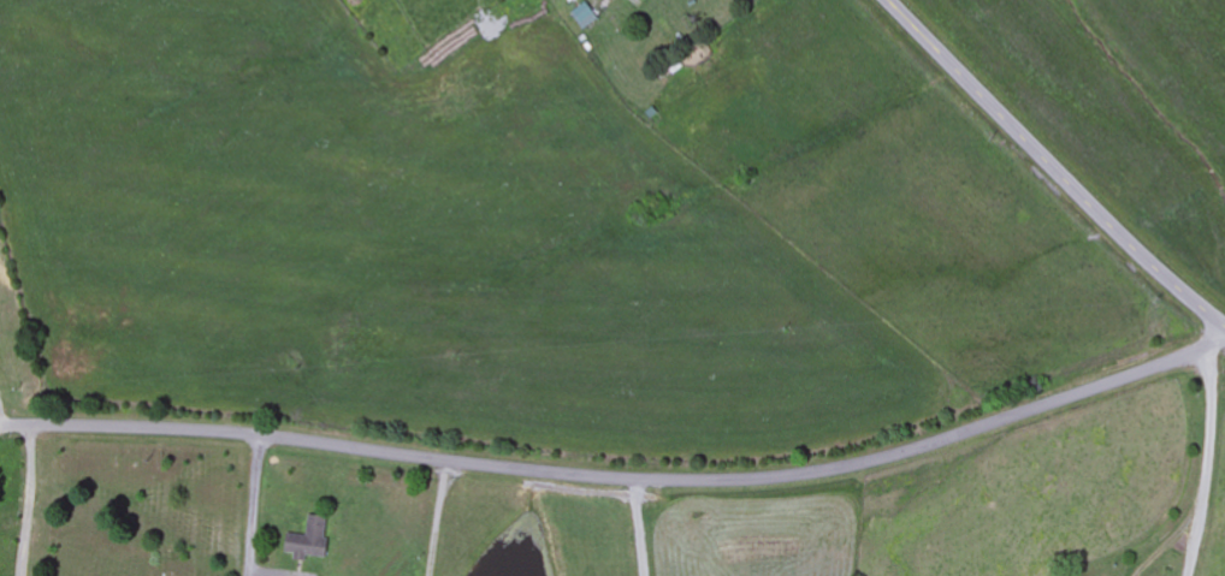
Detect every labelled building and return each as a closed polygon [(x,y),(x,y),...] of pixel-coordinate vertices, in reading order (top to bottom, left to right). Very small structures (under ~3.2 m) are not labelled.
[(325,518),(303,516),(301,537),(279,534),(277,555),(320,560),(325,518)]
